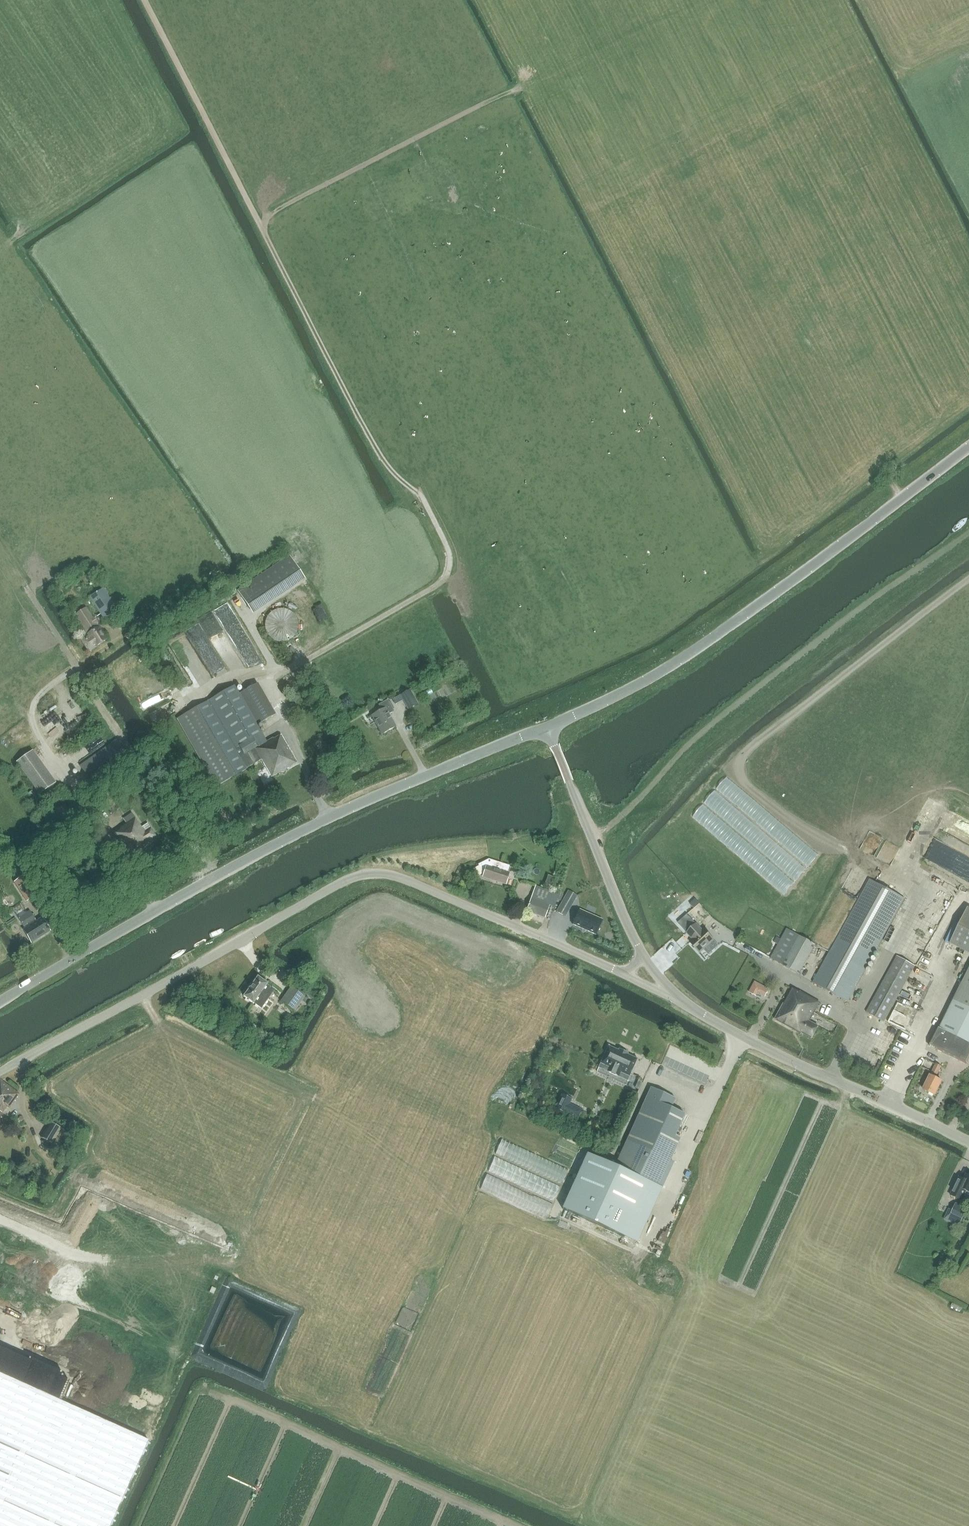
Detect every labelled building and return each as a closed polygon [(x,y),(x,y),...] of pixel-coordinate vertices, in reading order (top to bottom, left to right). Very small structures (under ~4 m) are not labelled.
[(291,556),(238,591),(249,608),(303,572),(297,564),(293,557),(292,555),(291,556)] [(90,597),(104,618),(117,610),(103,588),(90,597)] [(301,626),(301,623),(300,619),(298,616),(296,614),(294,612),(292,610),(288,609),(284,608),(280,608),(277,609),(274,611),(271,613),(269,616),(267,619),(266,622),(265,626),(266,629),(267,633),(268,636),(270,638),(273,641),(275,642),(279,644),(283,644),(287,644),(289,643),(292,642),(295,639),(298,636),(299,633),(301,630),(301,626)] [(86,610),(81,613),(77,616),(90,636),(83,641),(89,651),(97,646),(107,640),(100,629),(99,630),(86,610)] [(286,772),(288,769),(297,764),(281,735),(274,739),(267,743),(257,725),(276,715),(258,684),(239,694),(235,686),(206,702),(207,703),(181,718),(219,786),(249,769),(249,768),(251,767),(251,766),(262,760),(272,778),(282,772),(286,772)] [(288,689),(282,692),(284,696),(286,695),(289,702),(294,699),(288,689)] [(410,690),(400,696),(403,701),(407,710),(418,704),(410,690)] [(382,735),(396,727),(389,714),(394,712),(388,700),(379,705),(381,710),(372,715),(382,735)] [(153,709),(157,719),(164,717),(160,706),(153,709)] [(418,713),(406,721),(408,724),(416,720),(419,724),(423,722),(418,713)] [(104,726),(106,734),(113,731),(111,724),(104,726)] [(80,766),(87,776),(94,787),(131,761),(116,740),(80,766)] [(16,762),(40,795),(56,784),(32,750),(16,762)] [(948,810),(944,824),(965,830),(968,816),(948,810)] [(122,831),(115,835),(129,856),(151,841),(150,840),(156,836),(148,824),(142,828),(133,814),(124,820),(127,825),(120,829),(122,831)] [(95,828),(88,834),(94,842),(102,837),(95,828)] [(105,840),(94,847),(98,853),(95,855),(100,862),(113,853),(108,846),(105,840)] [(479,865),(478,865),(483,875),(483,877),(506,885),(509,873),(507,873),(509,866),(489,859),(479,865)] [(14,882),(26,902),(39,894),(27,874),(14,882)] [(531,893),(537,879),(527,874),(521,888),(531,893)] [(869,879),(813,982),(848,1002),(905,899),(869,879)] [(535,886),(531,898),(549,905),(554,893),(535,886)] [(557,912),(565,917),(577,896),(569,891),(557,912)] [(531,898),(526,911),(545,918),(549,905),(531,898)] [(938,912),(944,914),(948,904),(933,898),(930,905),(939,909),(938,912)] [(22,904),(14,909),(19,917),(27,912),(22,904)] [(968,908),(950,945),(968,954),(968,909),(968,908)] [(26,928),(24,929),(32,942),(51,930),(42,917),(37,920),(31,910),(27,912),(19,917),(26,928)] [(579,910),(573,924),(596,935),(603,920),(579,910)] [(687,914),(677,923),(686,933),(692,939),(689,942),(699,953),(703,949),(713,940),(703,929),(702,930),(696,924),(687,914)] [(736,936),(741,928),(728,919),(723,927),(736,936)] [(932,938),(936,929),(929,926),(925,934),(932,938)] [(786,930),(777,946),(771,958),(799,974),(813,948),(815,944),(805,939),(786,928),(786,930)] [(669,945),(663,949),(667,955),(673,951),(669,945)] [(866,1012),(875,1017),(884,1022),(915,966),(897,956),(866,1012)] [(929,1045),(930,1046),(967,1065),(968,1060),(968,970),(939,1030),(937,1029),(930,1043),(929,1045)] [(261,1008),(274,990),(266,985),(267,984),(257,977),(243,997),(253,1004),(253,1003),(261,1008)] [(756,982),(749,993),(757,998),(759,994),(767,998),(771,991),(756,982)] [(291,987),(281,1002),(294,1012),(302,1001),(305,997),(297,991),(291,987)] [(811,1038),(818,1027),(809,1022),(820,1003),(800,992),(800,993),(792,989),(775,1019),(802,1034),(811,1038)] [(895,1005),(893,1016),(902,1018),(904,1007),(895,1005)] [(622,1070),(631,1074),(638,1059),(637,1058),(636,1059),(628,1055),(628,1053),(619,1049),(618,1051),(609,1046),(610,1046),(609,1045),(602,1061),(609,1064),(610,1066),(608,1070),(609,1073),(617,1076),(620,1075),(622,1070)] [(930,1076),(923,1090),(929,1093),(935,1096),(942,1081),(935,1078),(941,1067),(936,1064),(930,1076)] [(3,1113),(7,1107),(8,1108),(18,1095),(0,1081),(0,1111),(3,1113)] [(627,1141),(615,1167),(617,1168),(649,1183),(662,1188),(667,1178),(674,1163),(670,1161),(664,1159),(675,1136),(685,1114),(671,1108),(675,1098),(651,1087),(641,1109),(652,1114),(637,1146),(627,1141)] [(572,1099),(562,1094),(555,1109),(565,1113),(569,1105),(572,1099)] [(50,1122),(41,1138),(52,1145),(62,1129),(50,1122)] [(52,1145),(50,1149),(56,1152),(57,1153),(69,1133),(62,1129),(52,1145)] [(529,1151),(531,1146),(519,1140),(514,1151),(522,1154),(524,1149),(529,1151)] [(587,1154),(562,1209),(625,1237),(649,1183),(617,1168),(615,1167),(587,1154)] [(956,1187),(954,1186),(950,1196),(961,1202),(964,1195),(968,1197),(968,1177),(966,1175),(963,1181),(960,1179),(956,1187)] [(947,1212),(944,1219),(959,1227),(967,1209),(956,1203),(953,1211),(951,1214),(947,1212)] [(953,1303),(951,1307),(961,1312),(962,1308),(953,1303)] [(195,1358),(236,1371),(239,1360),(199,1347),(195,1358)] [(149,1441),(129,1432),(65,1403),(0,1374),(0,1525),(110,1525),(149,1441)] [(58,1378),(56,1387),(69,1390),(71,1381),(58,1378)]
